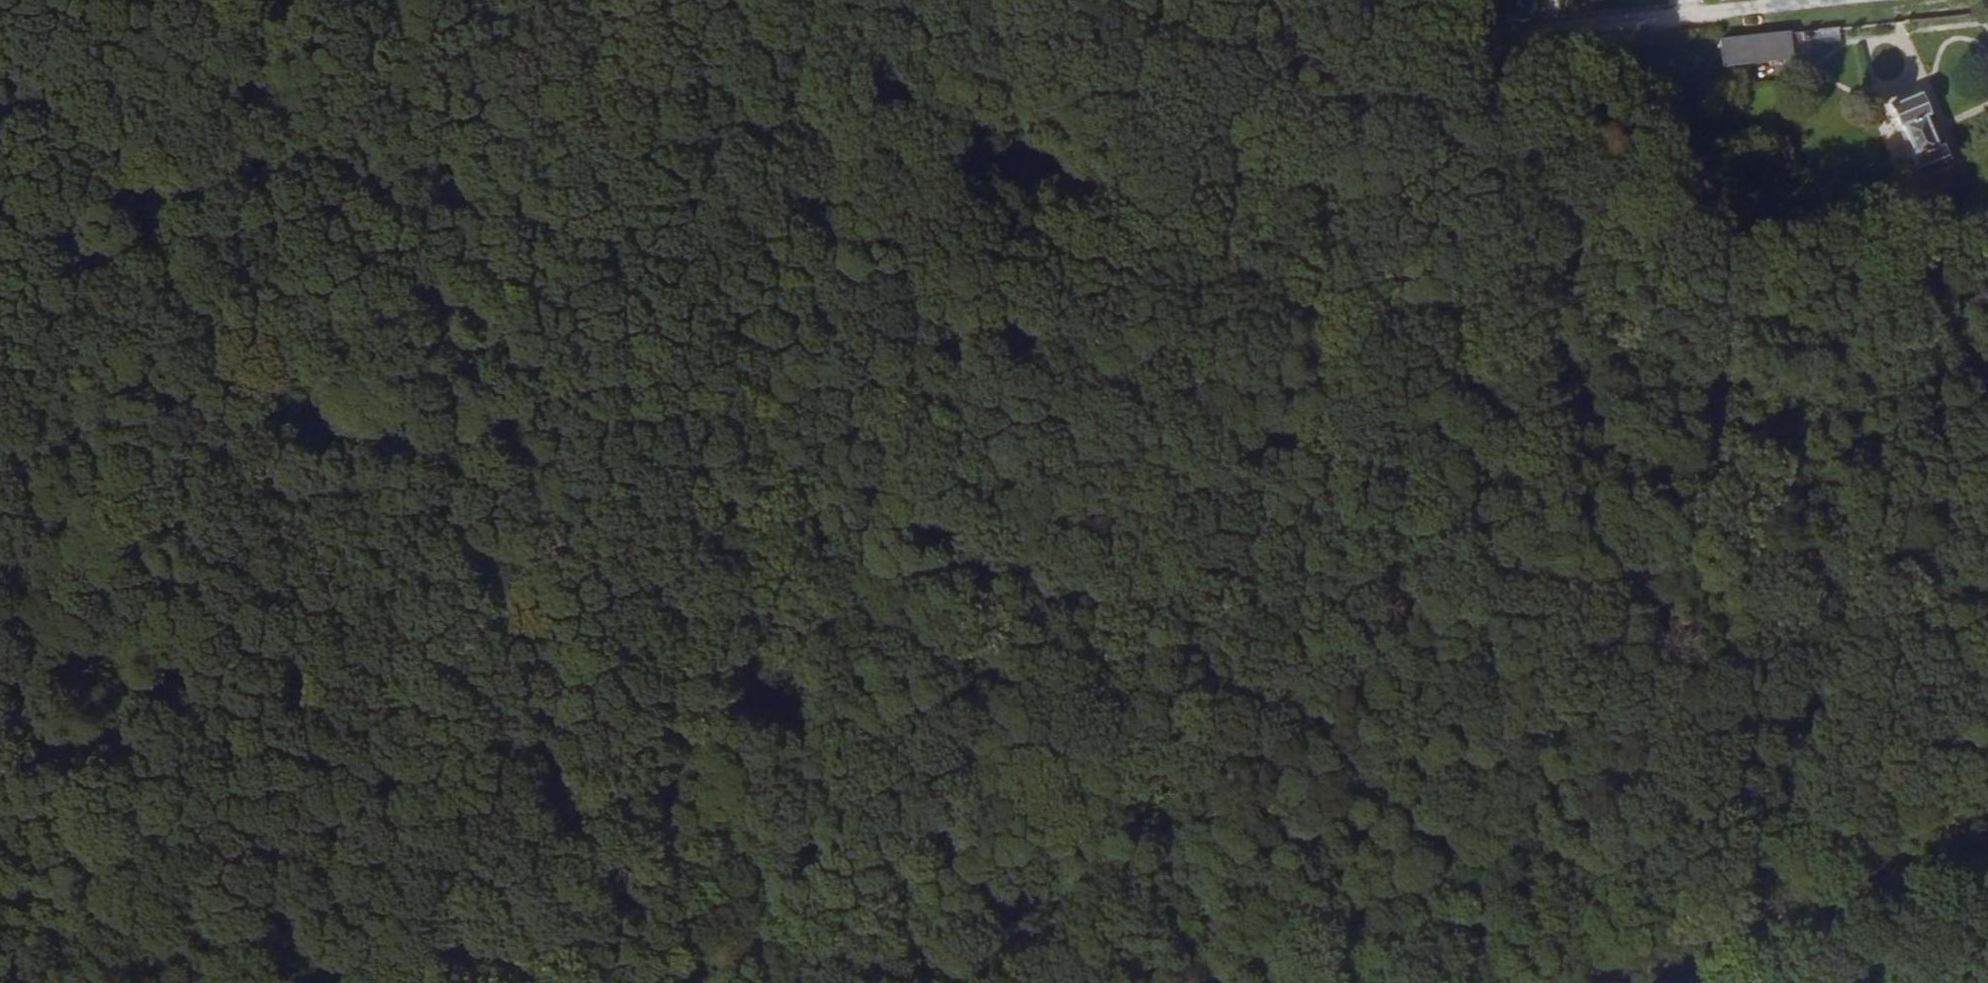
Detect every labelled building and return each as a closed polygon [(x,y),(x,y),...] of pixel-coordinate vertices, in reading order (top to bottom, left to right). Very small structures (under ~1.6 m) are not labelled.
[(1838,24),(1718,37),(1721,61),(1792,54),(1790,36),(1817,34),(1818,37),(1839,35),(1838,24)] [(1642,67),(1629,68),(1630,83),(1644,82),(1642,67)] [(1930,114),(1919,87),(1887,100),(1899,127),(1902,126),(1913,152),(1910,153),(1919,174),(1949,161),(1940,139),(1938,140),(1927,115),(1930,114)] [(1869,234),(1886,232),(1885,221),(1868,223),(1869,234)]
